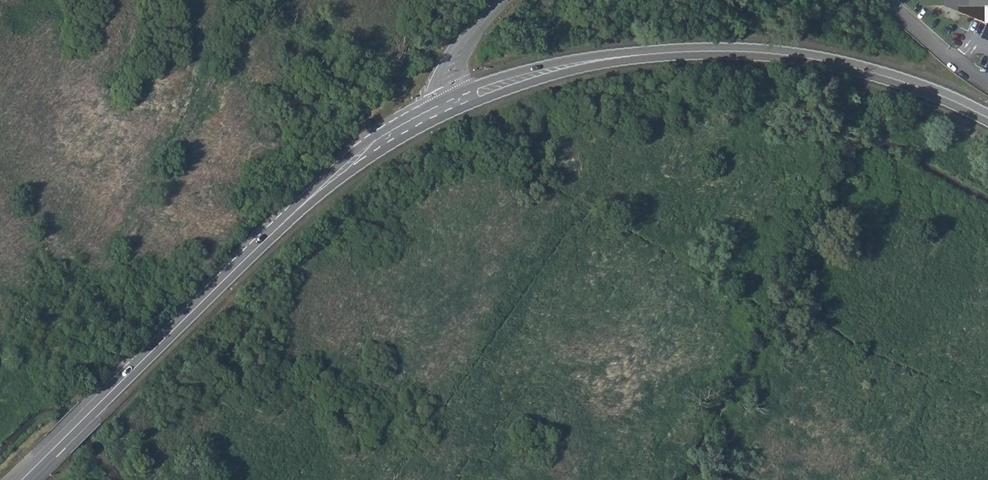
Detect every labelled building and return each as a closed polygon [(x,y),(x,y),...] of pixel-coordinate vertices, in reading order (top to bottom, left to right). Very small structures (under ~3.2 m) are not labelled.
[(985,22),(978,39),(987,43),(987,23),(985,22)]
